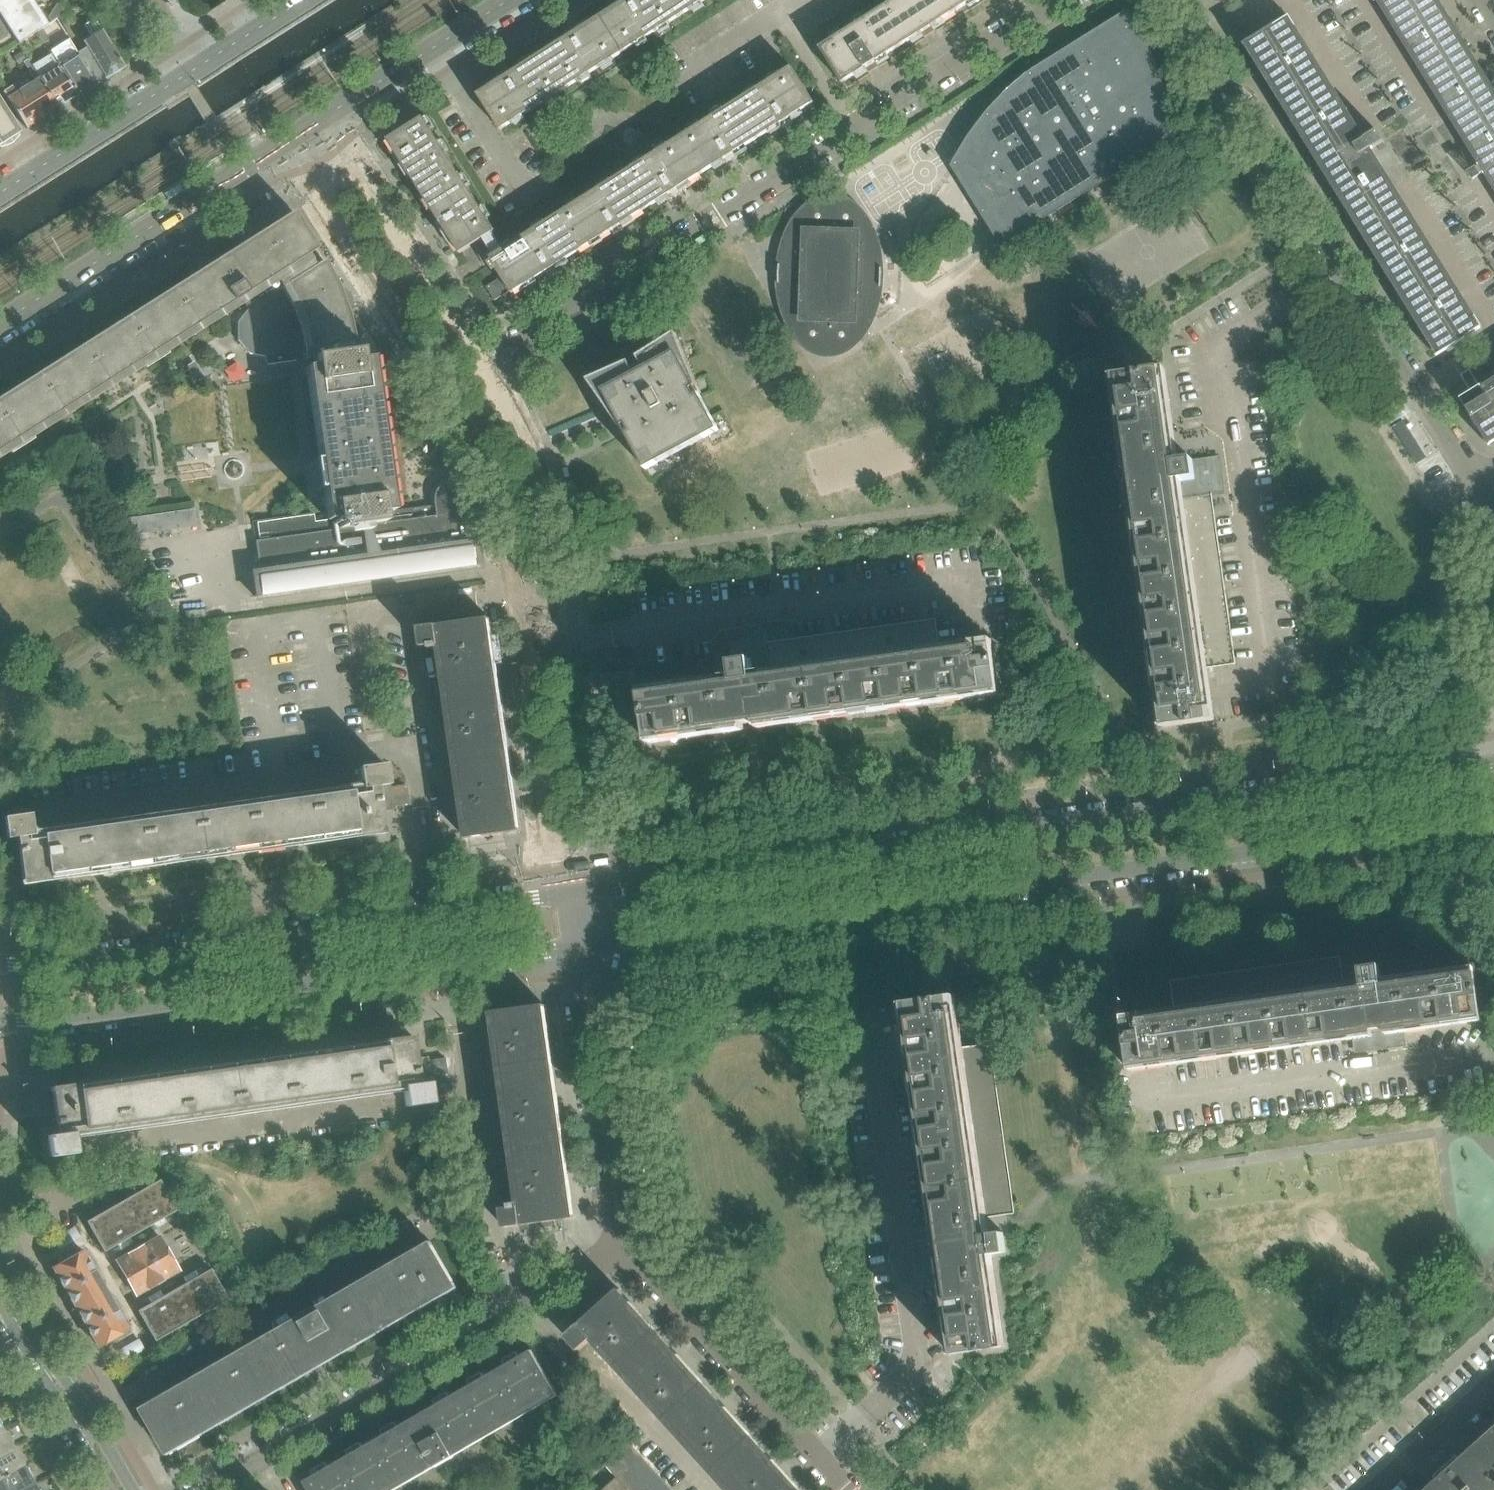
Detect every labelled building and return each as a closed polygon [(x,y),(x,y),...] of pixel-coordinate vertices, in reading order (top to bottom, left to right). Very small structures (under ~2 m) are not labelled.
[(12,35),(16,41),(18,44),(37,31),(42,28),(47,25),(31,0),(0,0),(0,16),(12,35)] [(669,0),(623,0),(624,2),(602,16),(625,52),(680,17),(669,0)] [(706,0),(669,0),(680,17),(706,0)] [(948,0),(895,0),(876,12),(899,48),(955,12),(948,0)] [(955,12),(974,0),(948,0),(955,12)] [(1439,0),(1375,0),(1434,94),(1479,166),(1468,173),(1473,181),(1483,174),(1493,191),(1493,90),(1439,0)] [(842,84),(899,48),(876,12),(820,48),(831,66),(827,68),(830,72),(834,70),(842,84)] [(12,35),(0,16),(0,42),(12,35)] [(567,88),(625,52),(602,16),(578,32),(575,27),(569,31),(565,33),(568,38),(545,53),(567,88)] [(1482,328),(1386,174),(1371,150),(1384,142),(1377,131),(1364,139),(1289,17),(1248,43),(1441,353),(1482,328)] [(972,139),(956,165),(980,178),(978,181),(977,182),(992,205),(983,211),(1003,242),(1030,225),(1051,211),(1124,166),(1121,161),(1142,147),(1141,139),(1159,137),(1171,135),(1166,106),(1157,78),(1146,51),(1131,24),(1038,83),(1032,75),(1009,95),(989,116),(972,139)] [(97,84),(69,38),(54,48),(42,28),(37,31),(54,58),(78,97),(97,84)] [(125,67),(107,38),(102,30),(84,41),(106,79),(125,67)] [(21,52),(13,57),(18,65),(26,60),(21,52)] [(501,130),(567,88),(545,53),(512,74),(509,70),(504,74),(503,72),(499,75),(502,80),(478,95),(501,130)] [(78,97),(54,58),(50,61),(55,68),(39,78),(58,108),(59,108),(78,97)] [(58,108),(39,78),(28,60),(23,63),(34,80),(30,83),(27,79),(19,84),(18,82),(3,92),(27,129),(30,127),(29,126),(44,117),(58,108)] [(791,118),(814,103),(792,67),(735,103),(758,139),(780,125),(783,129),(789,125),(790,125),(794,123),(791,118)] [(4,107),(0,101),(0,145),(20,132),(4,107)] [(758,139),(735,103),(679,139),(702,174),(724,160),(727,164),(733,160),(734,161),(738,158),(735,153),(758,139)] [(454,164),(439,142),(424,118),(388,140),(397,154),(393,157),(397,163),(396,163),(399,167),(404,164),(418,187),(454,164)] [(679,189),(702,174),(679,139),(623,174),(645,210),(668,195),(671,200),(678,195),(678,196),(682,193),(679,189)] [(496,231),(481,208),(454,164),(418,187),(439,220),(436,223),(439,228),(438,229),(441,233),(445,230),(460,254),(473,246),(481,259),(483,258),(487,266),(489,264),(487,260),(503,250),(492,234),(496,231)] [(622,225),(645,210),(623,174),(557,216),(579,252),(612,231),(615,235),(620,231),(621,232),(625,229),(622,225)] [(871,319),(873,237),(876,236),(872,226),(867,218),(860,210),(852,203),(851,203),(844,199),(837,197),(832,196),(831,202),(824,203),(816,206),(810,211),(804,217),(798,225),(795,231),(790,243),(786,255),(785,264),(785,265),(779,265),(779,270),(778,278),(778,284),(784,284),(784,286),(786,298),(789,311),(791,319),(796,328),(802,336),(809,343),(810,344),(816,347),(823,350),(826,350),(826,356),(835,355),(842,353),(850,349),(856,344),(859,341),(866,332),(871,323),(873,320),(871,319)] [(0,458),(10,451),(11,453),(24,445),(33,440),(32,438),(45,429),(68,415),(91,400),(112,386),(136,372),(144,366),(145,368),(160,359),(167,354),(166,353),(181,343),(203,329),(222,317),(225,315),(227,313),(233,310),(233,311),(244,304),(248,309),(238,322),(238,340),(249,353),(249,354),(266,357),(267,363),(266,363),(266,364),(314,358),(314,356),(349,352),(348,346),(350,345),(355,345),(349,315),(352,310),(353,305),(352,300),(350,295),(347,291),(343,288),(339,287),(324,260),(320,263),(312,252),(317,249),(294,212),(251,239),(221,258),(199,272),(196,274),(177,286),(154,301),(132,315),(109,329),(86,344),(64,358),(41,372),(19,387),(0,398),(0,458)] [(556,266),(579,252),(557,216),(503,250),(487,260),(489,264),(494,271),(497,269),(502,278),(511,291),(513,294),(547,273),(549,276),(555,273),(555,274),(559,271),(556,266)] [(495,301),(511,291),(502,278),(487,287),(495,301)] [(719,430),(700,395),(696,397),(693,390),(698,387),(676,333),(638,358),(645,370),(636,375),(630,362),(589,380),(588,381),(613,417),(620,413),(630,432),(627,434),(646,470),(719,430)] [(381,423),(372,359),(362,360),(361,350),(349,352),(314,356),(314,358),(315,366),(306,368),(307,374),(315,433),(318,455),(323,489),(325,507),(326,509),(326,513),(327,521),(337,519),(338,529),(385,523),(383,512),(393,510),(392,505),(381,423)] [(1235,664),(1211,494),(1210,490),(1213,489),(1214,487),(1214,484),(1212,482),(1210,481),(1209,481),(1206,461),(1193,463),(1192,460),(1178,462),(1165,370),(1111,377),(1124,473),(1131,472),(1132,483),(1132,485),(1126,486),(1160,728),(1209,721),(1201,669),(1235,664)] [(1481,387),(1481,386),(1460,399),(1486,441),(1493,436),(1493,379),(1481,387)] [(99,476),(103,476),(105,473),(105,468),(102,466),(97,467),(95,470),(95,474),(99,476)] [(481,565),(477,540),(468,542),(462,499),(461,494),(459,490),(455,486),(453,486),(450,484),(445,483),(444,483),(440,486),(436,490),(434,494),(433,500),(433,505),(430,505),(393,510),(383,512),(385,523),(338,529),(255,541),(257,553),(257,559),(261,587),(263,596),(300,591),(338,586),(472,567),(472,566),(481,565)] [(192,527),(190,510),(129,518),(132,535),(192,527)] [(517,829),(497,690),(488,621),(490,621),(490,619),(420,629),(423,647),(431,646),(431,650),(439,648),(465,839),(520,831),(520,829),(517,829)] [(1000,694),(994,651),(992,640),(939,648),(935,620),(765,644),(766,644),(761,645),(760,643),(757,642),(755,643),(753,645),(753,646),(733,649),(735,662),(731,663),(733,677),(641,690),(649,744),(744,731),(743,724),(756,723),(757,729),(1000,694)] [(384,834),(380,812),(380,808),(409,804),(406,786),(390,788),(390,785),(387,785),(384,764),(357,768),(359,784),(32,830),(29,814),(2,818),(5,839),(3,839),(4,848),(6,860),(6,861),(7,861),(19,859),(23,885),(384,834)] [(1481,1021),(1474,975),(1473,967),(1381,980),(1379,966),(1359,969),(1361,983),(1344,986),(1340,957),(1171,981),(1175,1010),(1122,1017),(1123,1022),(1130,1071),(1352,1039),(1352,1034),(1364,1033),(1365,1041),(1381,1039),(1382,1041),(1385,1042),(1387,1042),(1389,1040),(1389,1037),(1388,1035),(1386,1034),(1385,1034),(1384,1030),(1403,1027),(1404,1032),(1481,1021)] [(1014,1214),(990,1044),(962,1048),(955,996),(901,1003),(932,1226),(937,1226),(939,1238),(930,1239),(933,1255),(932,1255),(930,1257),(929,1260),(930,1262),(933,1263),(935,1263),(937,1261),(938,1259),(942,1258),(945,1277),(940,1278),(950,1354),(1004,1347),(992,1255),(1006,1253),(1003,1233),(988,1235),(986,1218),(1014,1214)] [(572,1216),(552,1077),(542,1008),(545,1007),(544,1005),(490,1013),(490,1015),(491,1015),(517,1203),(510,1204),(510,1208),(502,1209),(504,1228),(574,1218),(574,1216),(572,1216)] [(75,1138),(382,1094),(403,1091),(405,1107),(432,1103),(429,1082),(432,1082),(431,1078),(429,1061),(416,1063),(412,1036),(51,1088),(55,1113),(42,1115),(42,1116),(44,1128),(45,1137),(47,1136),(50,1157),(77,1154),(75,1138)] [(447,1076),(445,1058),(429,1061),(431,1078),(447,1076)] [(159,1180),(141,1190),(158,1221),(177,1210),(159,1180)] [(158,1221),(141,1190),(123,1201),(140,1231),(158,1221)] [(140,1231),(123,1201),(105,1211),(122,1242),(140,1231)] [(122,1242),(105,1211),(86,1222),(104,1252),(122,1242)] [(179,1271),(159,1236),(116,1261),(131,1287),(136,1295),(179,1271)] [(168,1455),(420,1310),(457,1288),(431,1242),(142,1409),(168,1455)] [(88,1261),(103,1253),(101,1249),(99,1245),(97,1246),(84,1254),(82,1251),(53,1268),(65,1290),(95,1273),(88,1261)] [(210,1269),(192,1279),(209,1310),(228,1299),(210,1269)] [(115,1308),(107,1294),(95,1273),(65,1290),(85,1325),(115,1308)] [(209,1310),(192,1279),(174,1290),(191,1320),(209,1310)] [(738,1425),(618,1292),(620,1290),(618,1289),(566,1336),(579,1350),(591,1339),(626,1378),(727,1489),(797,1489),(738,1425)] [(191,1320),(174,1290),(156,1300),(173,1331),(191,1320)] [(173,1331),(156,1300),(137,1311),(155,1341),(173,1331)] [(128,1330),(126,1327),(139,1320),(141,1318),(138,1313),(137,1311),(122,1320),(115,1308),(85,1325),(98,1347),(128,1330)] [(473,1445),(559,1396),(532,1350),(424,1413),(427,1417),(398,1434),(396,1429),(305,1481),(310,1489),(395,1489),(436,1467),(454,1457),(454,1456),(473,1445)] [(1493,1427),(1446,1470),(1464,1489),(1493,1489),(1493,1427)] [(13,1447),(10,1441),(11,1438),(7,1432),(4,1431),(3,1428),(0,1430),(0,1454),(13,1447)] [(630,1444),(606,1465),(617,1477),(603,1489),(671,1489),(630,1444)] [(24,1465),(22,1462),(23,1459),(19,1453),(16,1452),(13,1447),(0,1454),(0,1479),(24,1465)] [(35,1484),(31,1478),(32,1475),(29,1469),(26,1468),(24,1465),(0,1479),(0,1489),(24,1489),(35,1484)] [(1446,1470),(1424,1489),(1464,1489),(1446,1470)]
